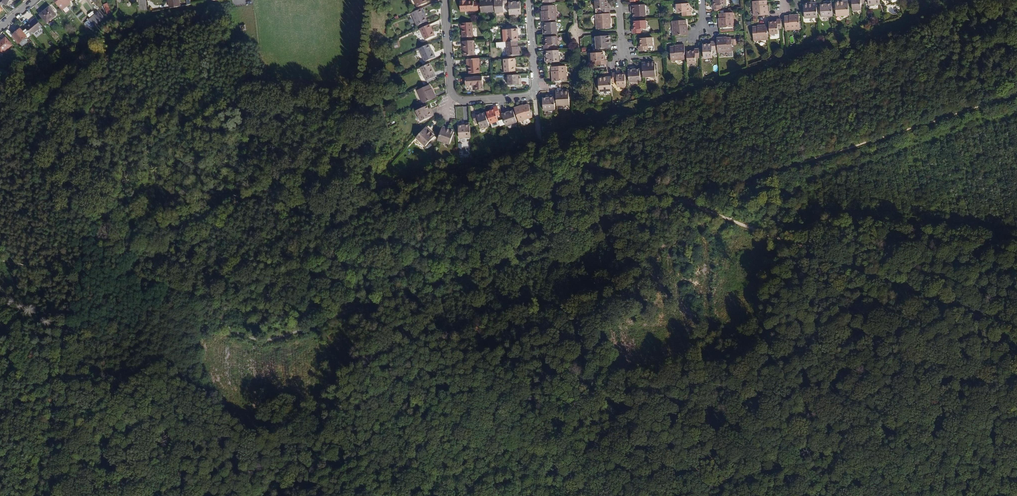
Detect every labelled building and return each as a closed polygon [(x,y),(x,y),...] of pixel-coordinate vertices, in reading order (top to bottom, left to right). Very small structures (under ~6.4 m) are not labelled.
[(53,0),(62,10),(71,3),(68,0),(53,0)] [(180,6),(178,0),(168,0),(170,8),(180,6)] [(466,0),(465,0),(460,0),(461,11),(478,10),(478,1),(474,2),(474,1),(467,1),(466,0)] [(481,12),(493,11),(492,0),(481,0),(481,12)] [(495,13),(503,13),(503,5),(507,5),(506,0),(502,0),(498,0),(494,0),(495,13)] [(510,10),(520,10),(520,0),(509,0),(510,10)] [(610,7),(608,7),(608,3),(607,0),(602,0),(595,0),(596,8),(601,8),(602,12),(611,11),(610,7)] [(714,1),(713,1),(713,5),(713,9),(722,9),(721,5),(727,5),(726,0),(714,0),(714,1)] [(768,15),(768,11),(768,5),(767,5),(766,0),(753,1),(754,16),(768,15)] [(853,10),(861,9),(861,3),(865,3),(865,0),(852,0),(853,10)] [(849,15),(848,1),(842,1),(842,3),(837,4),(837,16),(849,15)] [(833,16),(832,2),(826,3),(827,4),(824,5),(820,5),(821,17),(833,16)] [(689,3),(677,4),(678,12),(683,12),(683,16),(692,15),(692,11),(691,11),(691,7),(689,7),(689,3)] [(811,5),(804,5),(805,18),(818,17),(817,3),(811,3),(811,5)] [(634,5),(632,6),(632,12),(634,11),(634,13),(635,17),(647,16),(646,5),(639,5),(634,5)] [(543,16),(542,16),(542,21),(556,20),(555,6),(542,7),(542,14),(543,16)] [(40,15),(47,23),(56,15),(49,7),(40,15)] [(421,9),(411,13),(416,26),(426,21),(424,16),(421,9)] [(92,24),(94,26),(103,18),(98,12),(97,13),(99,15),(94,20),(92,17),(89,20),(92,24)] [(611,13),(596,14),(597,29),(611,28),(610,22),(611,22),(611,13)] [(719,18),(720,24),(720,28),(734,27),(733,13),(720,13),(720,18),(719,18)] [(790,16),(785,17),(785,19),(785,24),(786,30),(800,29),(799,15),(790,15),(790,16)] [(25,28),(31,35),(43,26),(35,17),(31,21),(31,22),(25,28)] [(782,19),(777,20),(773,21),(773,22),(769,22),(770,34),(778,34),(778,28),(782,28),(782,19)] [(647,20),(635,21),(635,25),(635,29),(634,29),(634,33),(642,32),(642,29),(647,28),(647,20)] [(674,35),(688,34),(688,31),(687,25),(686,25),(686,20),(673,21),(674,35)] [(544,23),(544,27),(545,29),(543,29),(543,34),(557,34),(556,22),(544,23)] [(463,29),(464,37),(472,37),(471,23),(459,23),(459,29),(462,29),(463,29)] [(429,24),(419,29),(424,40),(432,36),(431,33),(433,32),(429,24)] [(768,39),(767,25),(758,26),(757,27),(753,27),(754,40),(768,39)] [(19,43),(27,36),(21,29),(13,36),(19,43)] [(507,29),(507,42),(517,42),(518,42),(518,37),(517,33),(518,33),(518,29),(507,29)] [(545,37),(545,41),(546,45),(544,45),(544,49),(553,49),(552,45),(558,44),(557,36),(545,37)] [(609,36),(596,36),(597,49),(611,48),(611,42),(609,42),(609,36)] [(2,53),(12,45),(6,37),(0,42),(0,51),(2,53)] [(727,37),(717,38),(718,52),(732,51),(731,38),(727,38),(727,37)] [(653,38),(641,38),(641,42),(641,46),(640,47),(640,50),(648,50),(648,46),(653,46),(653,38)] [(464,48),(462,48),(463,56),(473,55),(473,41),(464,41),(464,48)] [(517,50),(517,47),(517,42),(507,42),(506,42),(507,56),(520,55),(519,49),(517,50)] [(712,44),(703,44),(704,58),(713,58),(712,51),(716,50),(715,42),(712,42),(712,44)] [(428,44),(418,49),(424,61),(435,57),(433,53),(432,53),(428,44)] [(685,49),(685,45),(675,46),(675,47),(670,47),(671,60),(685,59),(685,49)] [(696,58),(699,58),(699,49),(695,49),(695,50),(691,50),(691,51),(687,52),(688,64),(696,63),(696,58)] [(559,62),(558,50),(546,51),(546,54),(546,57),(545,57),(545,62),(559,62)] [(836,60),(848,56),(848,55),(849,55),(847,50),(835,54),(836,60)] [(606,61),(604,61),(604,57),(604,53),(592,54),(592,62),(597,62),(598,65),(607,65),(606,61)] [(468,63),(468,67),(468,72),(479,72),(478,62),(479,62),(479,58),(466,59),(466,63),(468,63)] [(513,59),(503,60),(503,72),(513,72),(513,67),(513,59)] [(657,76),(656,64),(649,64),(649,62),(642,63),(643,77),(657,76)] [(429,63),(420,67),(425,80),(433,77),(430,70),(432,70),(429,63)] [(552,67),(553,71),(553,73),(552,74),(552,81),(567,80),(566,66),(552,67)] [(641,69),(637,69),(635,70),(635,68),(629,68),(630,82),(642,81),(641,69)] [(613,73),(613,76),(613,82),(617,81),(618,87),(626,86),(625,74),(621,74),(617,75),(616,73),(613,73)] [(518,79),(518,75),(508,76),(509,85),(522,85),(521,81),(519,81),(518,79)] [(482,76),(465,77),(465,86),(475,86),(475,90),(483,90),(482,76)] [(612,91),(611,76),(607,76),(605,77),(605,78),(598,79),(599,91),(612,91)] [(416,90),(422,103),(435,97),(431,88),(431,89),(429,85),(416,90)] [(563,93),(556,93),(557,105),(569,105),(569,94),(563,95),(563,93)] [(554,95),(548,95),(548,98),(546,98),(543,98),(544,110),(555,109),(554,95)] [(433,115),(431,109),(429,110),(428,108),(427,105),(416,110),(420,121),(433,115)] [(529,105),(524,106),(522,107),(521,105),(514,108),(518,121),(533,117),(529,105)] [(490,110),(486,111),(490,122),(498,120),(496,115),(500,114),(497,106),(494,107),(494,109),(490,110)] [(507,110),(501,112),(505,125),(515,122),(511,110),(510,111),(508,111),(507,110)] [(484,112),(480,113),(481,115),(477,116),(477,114),(477,112),(473,113),(475,121),(480,120),(482,126),(488,124),(484,112)] [(470,136),(469,122),(464,122),(464,124),(461,125),(458,125),(459,137),(470,136)] [(449,143),(452,132),(447,130),(448,128),(442,126),(438,139),(449,143)] [(430,131),(426,127),(416,137),(424,145),(432,136),(428,132),(430,131)]
